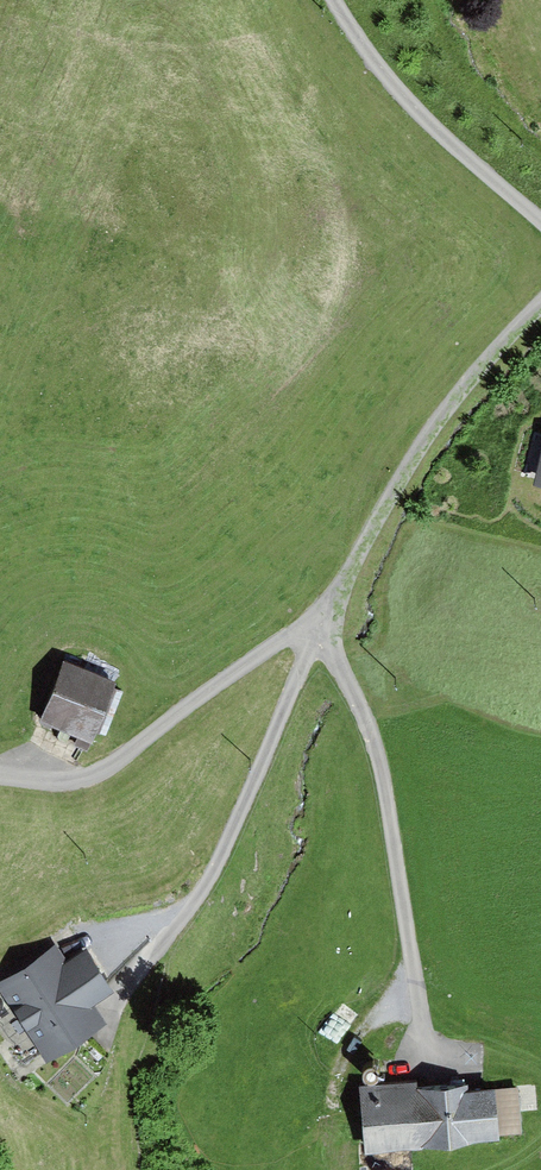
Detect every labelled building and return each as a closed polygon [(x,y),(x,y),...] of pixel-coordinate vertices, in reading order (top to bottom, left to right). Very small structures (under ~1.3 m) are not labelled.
[(126,684),(65,662),(44,719),(105,741),(126,684)] [(0,990),(0,994),(46,1062),(100,1025),(87,1005),(109,990),(85,955),(65,969),(55,953),(0,990)] [(504,1081),(364,1091),(368,1152),(508,1142),(504,1081)]
